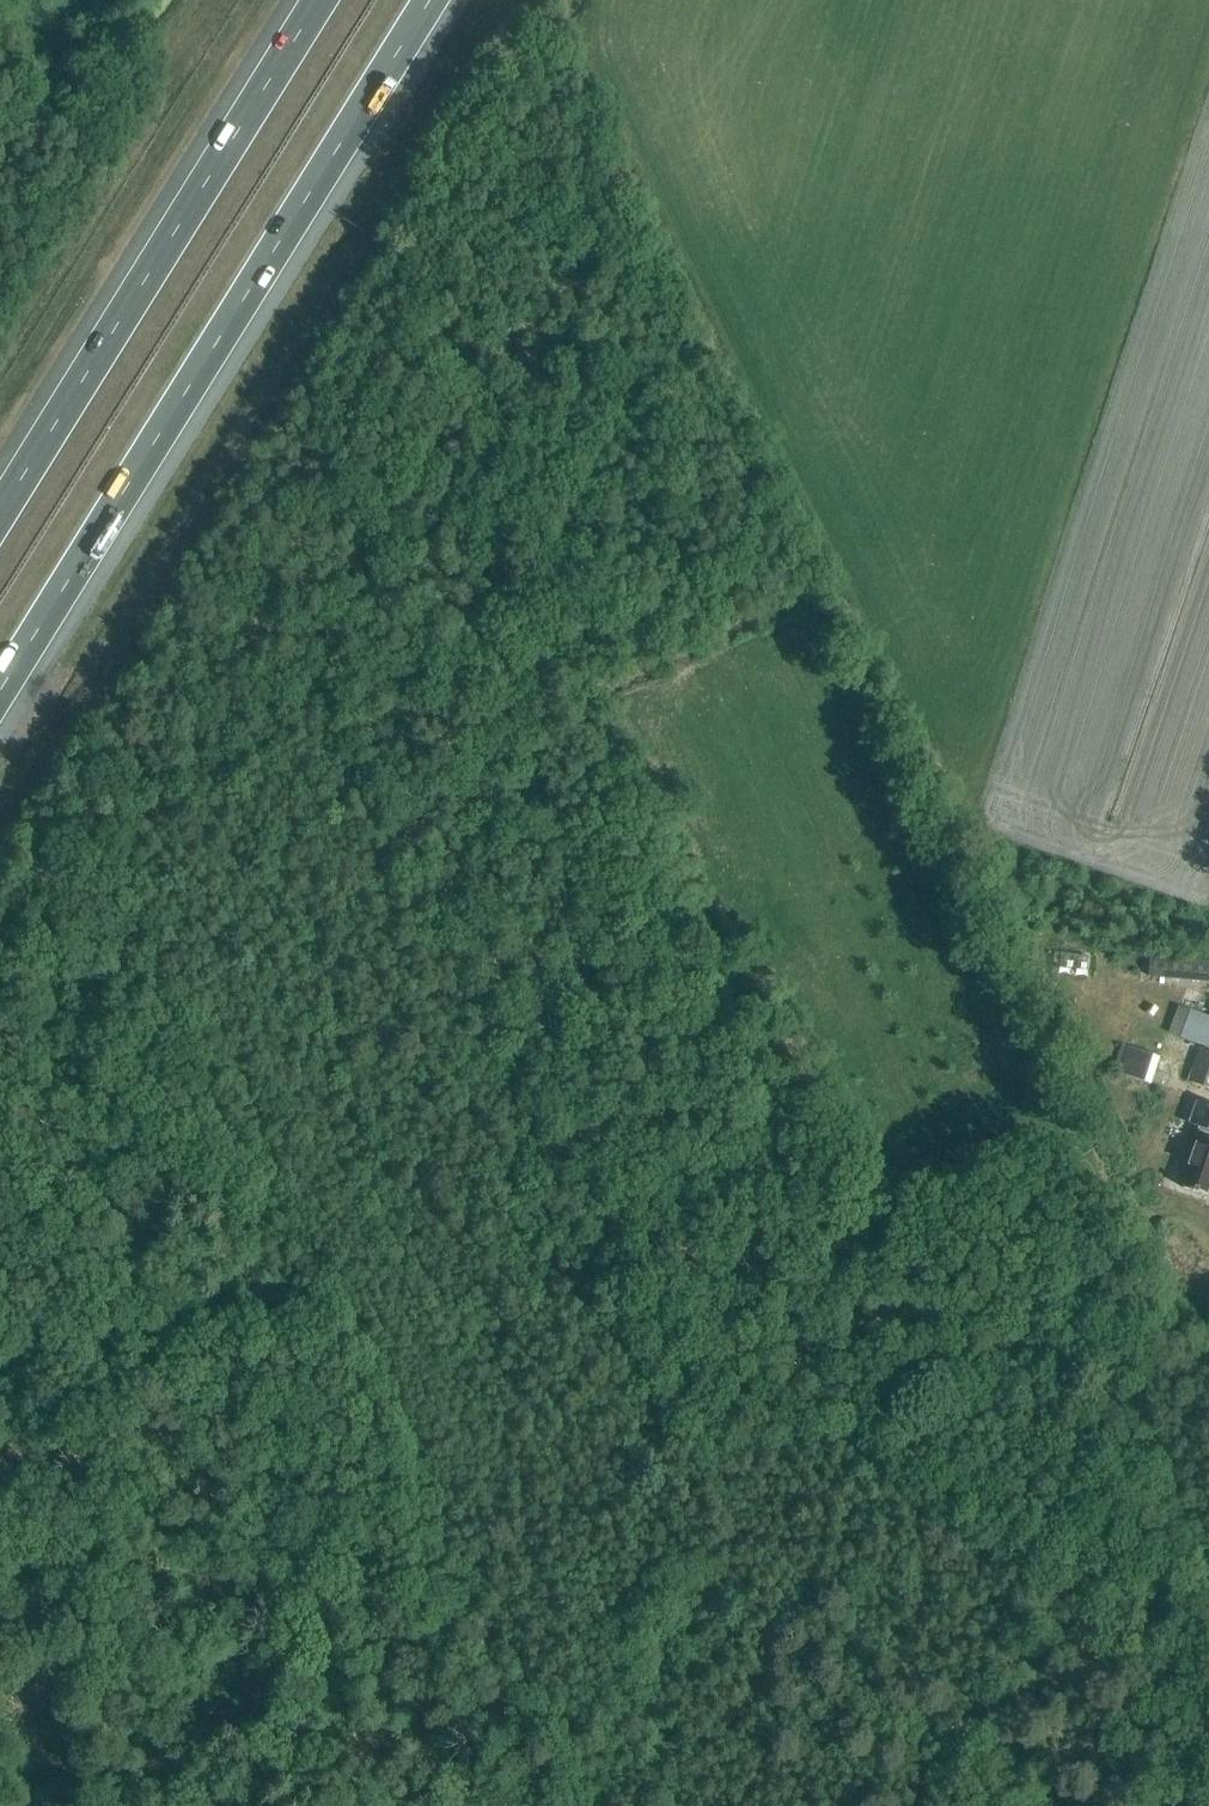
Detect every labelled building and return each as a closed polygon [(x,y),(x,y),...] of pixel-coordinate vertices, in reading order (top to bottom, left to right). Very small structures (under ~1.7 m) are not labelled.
[(1153,957),(1152,977),(1208,981),(1208,961),(1153,957)] [(1208,1047),(1208,1017),(1178,1006),(1168,1032),(1208,1047)] [(1150,1084),(1159,1057),(1121,1045),(1113,1070),(1119,1072),(1119,1074),(1150,1084)] [(1199,1049),(1187,1082),(1208,1090),(1208,1053),(1199,1049)] [(1199,1100),(1190,1123),(1200,1127),(1199,1130),(1184,1168),(1189,1170),(1184,1183),(1202,1190),(1208,1192),(1208,1105),(1199,1100)]
